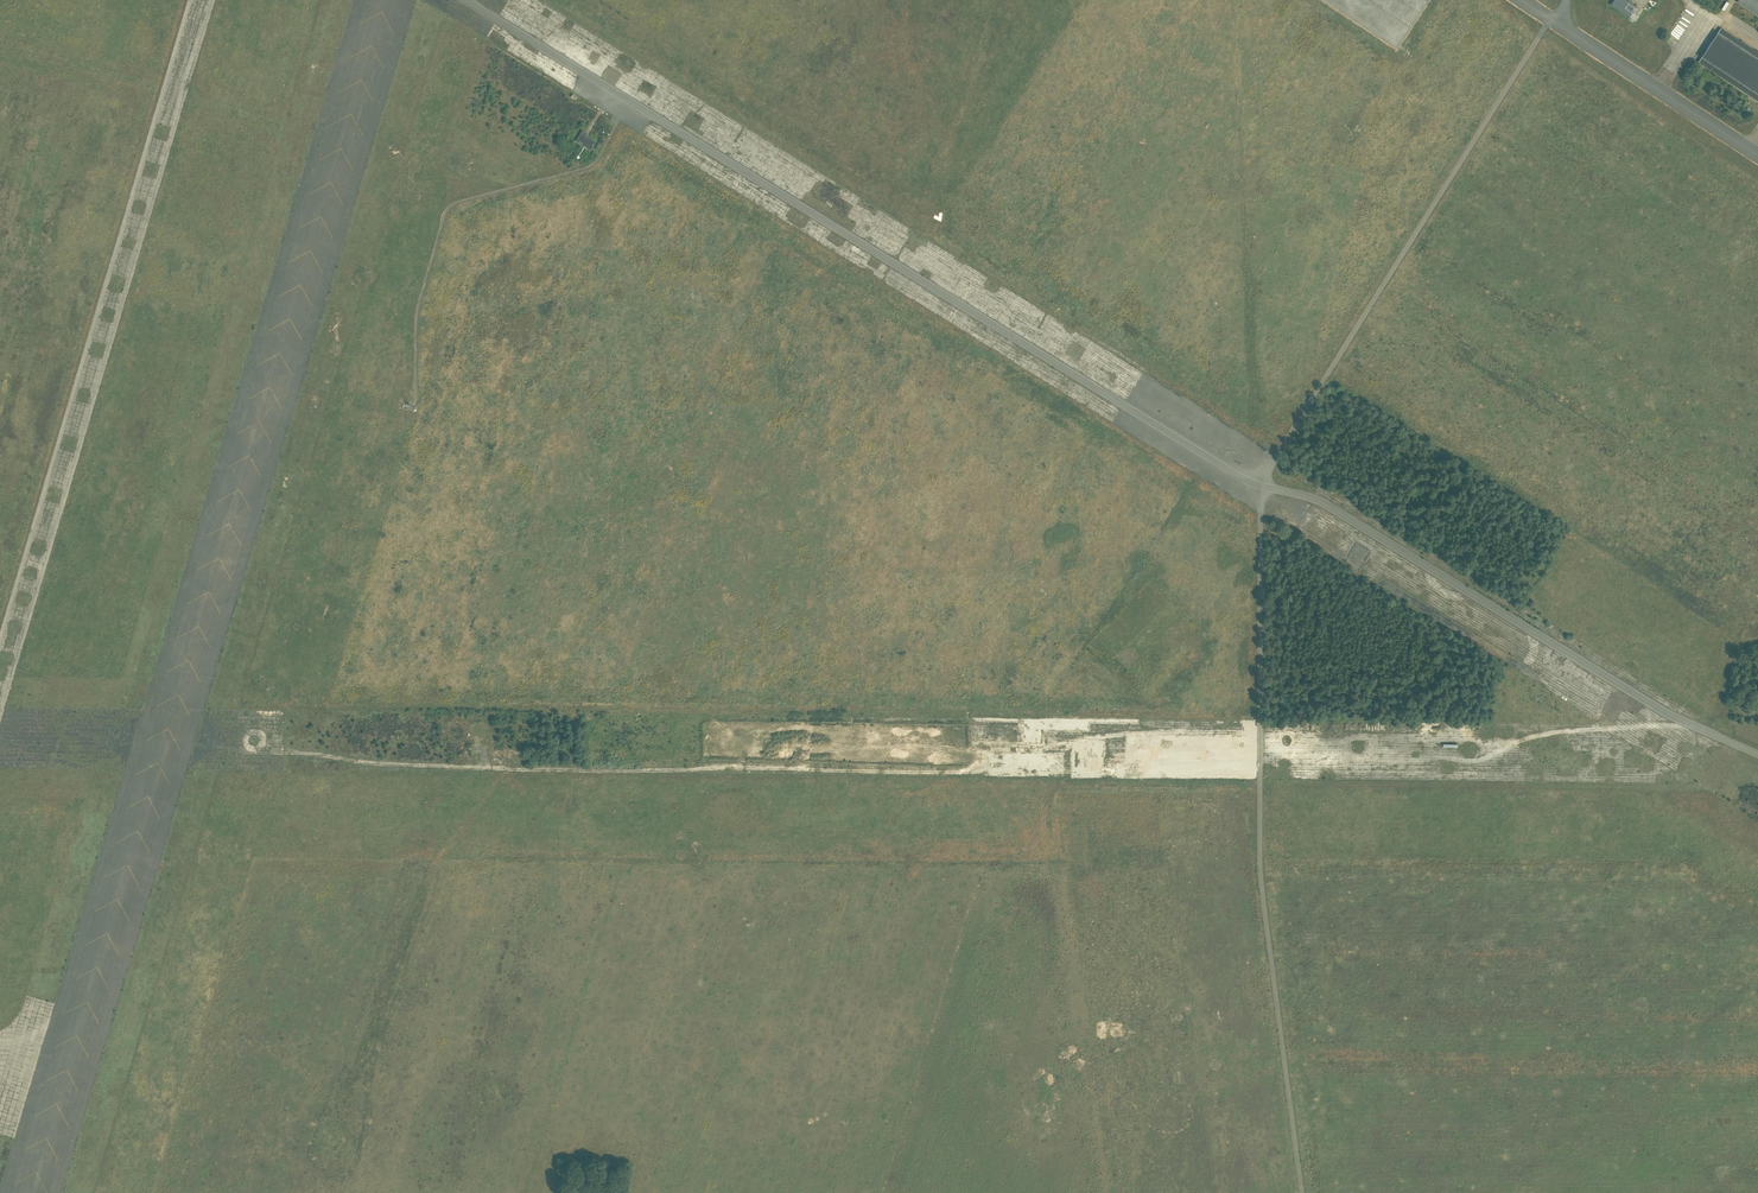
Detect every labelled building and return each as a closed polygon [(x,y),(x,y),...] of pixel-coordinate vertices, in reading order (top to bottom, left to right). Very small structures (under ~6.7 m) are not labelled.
[(1611,5),(1630,17),(1632,12),(1636,6),(1627,0),(1614,0),(1611,5)] [(1737,1),(1757,15),(1757,0),(1737,0),(1737,1)] [(1757,101),(1757,52),(1721,28),(1699,62),(1757,101)] [(583,130),(576,141),(591,151),(596,142),(587,135),(588,133),(583,130)]
